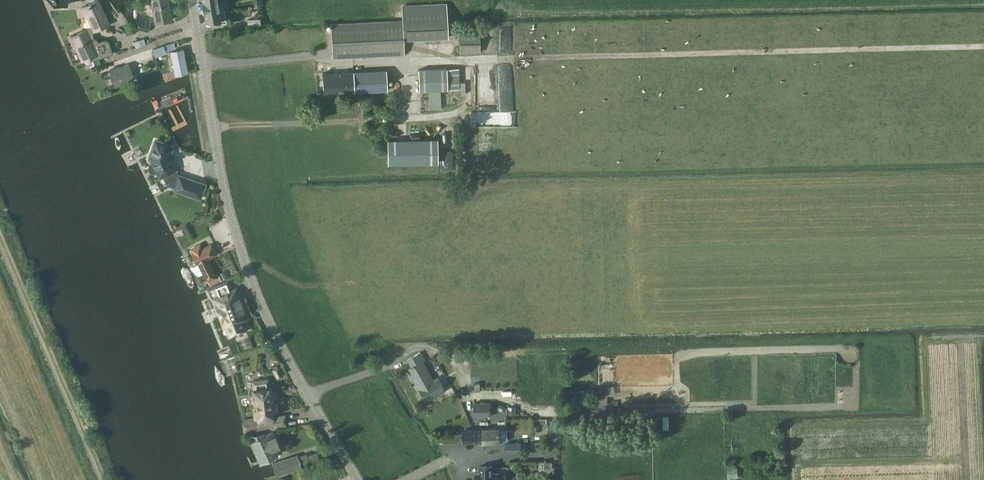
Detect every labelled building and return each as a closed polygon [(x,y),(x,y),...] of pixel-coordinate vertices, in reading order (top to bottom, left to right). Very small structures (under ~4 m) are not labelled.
[(94,30),(109,23),(98,0),(97,0),(81,7),(86,17),(88,16),(92,26),(85,29),(86,30),(87,33),(94,30)] [(150,7),(152,7),(155,22),(172,19),(168,0),(148,0),(150,7)] [(204,14),(219,11),(217,0),(210,0),(202,1),(201,1),(203,14),(204,14)] [(403,20),(331,24),(333,57),(404,54),(404,39),(448,37),(447,16),(446,3),(402,5),(403,20)] [(220,21),(219,11),(204,14),(206,23),(220,21)] [(140,20),(138,27),(149,29),(150,23),(140,20)] [(86,30),(70,37),(75,46),(76,49),(77,48),(81,57),(80,58),(81,60),(82,60),(89,56),(91,60),(113,53),(108,40),(105,38),(98,41),(97,39),(94,37),(93,34),(94,30),(87,33),(86,30)] [(459,33),(460,53),(480,52),(479,32),(459,33)] [(146,44),(144,38),(134,42),(136,47),(146,44)] [(163,46),(153,49),(155,55),(165,52),(163,46)] [(183,48),(171,51),(176,75),(188,72),(183,48)] [(115,86),(134,80),(128,63),(110,70),(115,86)] [(457,67),(419,69),(420,90),(458,88),(457,67)] [(324,92),(387,90),(386,70),(323,72),(324,92)] [(169,108),(161,112),(169,127),(177,123),(169,108)] [(388,164),(438,162),(437,138),(387,140),(388,164)] [(172,146),(155,140),(150,156),(153,163),(151,164),(150,165),(150,167),(150,168),(151,170),(152,171),(153,172),(155,172),(157,171),(160,177),(163,175),(168,184),(175,187),(174,189),(200,198),(205,184),(177,174),(175,169),(176,169),(169,155),(172,146)] [(192,248),(190,249),(192,253),(195,259),(197,259),(199,263),(203,273),(207,280),(215,276),(206,258),(215,254),(211,244),(202,249),(200,244),(192,248)] [(221,281),(218,276),(207,281),(210,286),(221,281)] [(241,319),(247,317),(239,296),(236,297),(233,290),(230,291),(226,282),(207,290),(211,300),(216,298),(218,303),(216,304),(222,320),(225,319),(227,325),(230,324),(234,334),(245,329),(241,319)] [(425,401),(444,390),(438,378),(433,381),(422,361),(425,360),(420,352),(407,359),(411,367),(408,369),(425,401)] [(277,378),(283,375),(279,367),(273,370),(277,378)] [(245,433),(289,426),(287,414),(276,416),(275,409),(276,409),(275,402),(273,403),(271,386),(266,387),(265,381),(256,382),(257,388),(252,389),(255,406),(253,407),(255,417),(243,419),(245,433)] [(596,404),(606,404),(606,385),(600,385),(600,390),(596,390),(596,404)] [(490,402),(474,403),(475,415),(491,414),(490,402)] [(506,413),(506,405),(498,405),(498,413),(506,413)] [(509,406),(508,415),(517,415),(517,406),(509,406)] [(500,442),(500,441),(508,440),(508,428),(500,428),(484,428),(484,429),(463,430),(464,442),(484,442),(484,443),(500,442)] [(259,461),(281,451),(279,446),(274,433),(273,434),(272,431),(264,434),(263,431),(250,434),(252,439),(250,440),(259,461)] [(521,442),(505,442),(506,452),(522,452),(521,442)] [(542,442),(531,443),(532,451),(542,450),(542,442)] [(301,466),(310,463),(306,452),(297,455),(273,463),(277,475),(301,467),(301,466)] [(317,474),(314,466),(309,468),(312,476),(300,479),(319,479),(317,474)] [(493,466),(480,466),(480,473),(476,473),(476,479),(499,479),(499,472),(493,472),(493,466)] [(738,467),(728,467),(728,477),(738,477),(738,467)]
